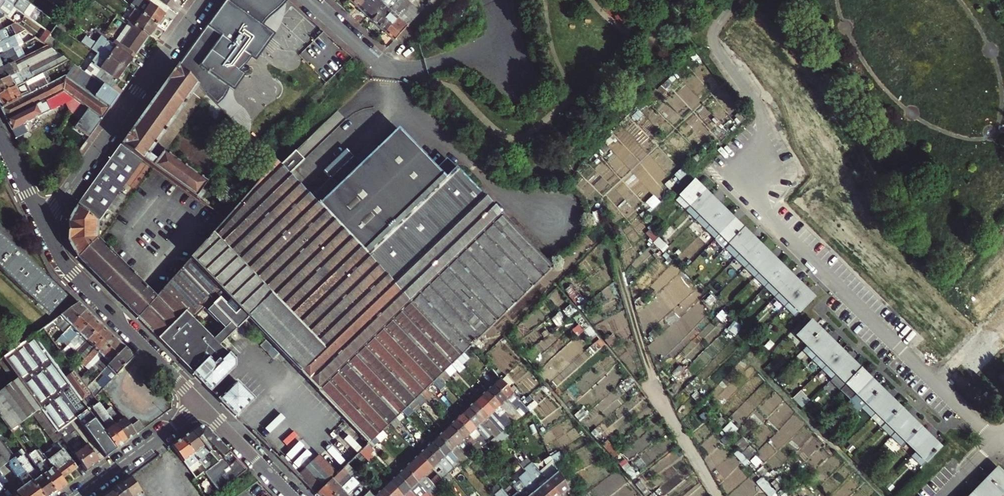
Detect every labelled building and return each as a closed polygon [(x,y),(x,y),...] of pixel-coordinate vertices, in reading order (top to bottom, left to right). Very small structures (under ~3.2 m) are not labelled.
[(5,0),(0,0),(0,12),(5,16),(6,17),(14,7),(7,2),(5,0)] [(7,2),(14,7),(24,14),(31,4),(25,0),(5,0),(7,2)] [(156,26),(169,8),(165,6),(157,0),(133,0),(129,6),(141,15),(156,26)] [(169,8),(174,1),(173,0),(170,0),(165,6),(169,8)] [(214,13),(215,14),(207,25),(206,25),(177,65),(200,89),(207,96),(216,105),(222,98),(228,89),(233,92),(245,76),(239,72),(250,59),(254,62),(273,35),(262,26),(263,24),(265,21),(267,18),(269,15),(272,12),(275,9),(277,7),(280,5),(284,3),(286,0),(224,0),(214,13)] [(367,0),(350,0),(349,1),(359,9),(367,0)] [(382,0),(367,0),(359,9),(367,17),(382,0)] [(367,17),(376,25),(398,0),(382,0),(367,17)] [(411,4),(406,0),(398,0),(376,25),(385,33),(411,4)] [(281,15),(284,3),(280,5),(277,7),(275,9),(272,12),(269,15),(267,18),(265,21),(263,24),(262,26),(273,35),(278,25),(281,15)] [(36,8),(31,4),(24,14),(29,17),(36,8)] [(394,41),(420,12),(411,4),(385,33),(394,41)] [(67,10),(56,27),(63,32),(65,29),(61,26),(71,13),(67,10)] [(149,36),(156,26),(141,15),(137,20),(128,14),(125,18),(128,21),(149,36)] [(128,21),(114,40),(135,55),(149,36),(128,21)] [(24,31),(25,31),(15,24),(11,26),(16,35),(20,33),(24,31)] [(3,42),(9,39),(4,29),(0,31),(0,43),(3,42)] [(14,49),(15,48),(25,43),(20,33),(16,35),(9,39),(3,42),(0,43),(0,56),(14,49)] [(83,37),(80,42),(98,53),(108,60),(124,71),(135,55),(114,40),(111,44),(99,36),(94,43),(83,37)] [(20,61),(0,70),(0,95),(42,74),(68,61),(48,47),(36,52),(20,61)] [(20,61),(14,49),(0,56),(0,70),(20,61)] [(84,73),(110,91),(124,71),(108,60),(98,53),(92,61),(84,73)] [(169,156),(158,148),(200,89),(177,65),(166,80),(167,81),(133,130),(132,129),(120,145),(142,161),(152,168),(176,185),(201,203),(206,196),(203,194),(209,185),(169,156)] [(74,66),(66,76),(109,109),(118,97),(110,91),(84,73),(74,66)] [(1,109),(48,86),(42,74),(0,95),(0,107),(1,109)] [(63,92),(80,104),(88,109),(102,119),(109,109),(66,76),(66,77),(63,92)] [(48,86),(1,109),(7,120),(63,92),(66,77),(48,86)] [(200,89),(158,148),(169,156),(208,103),(205,99),(207,96),(200,89)] [(80,104),(63,92),(7,120),(16,139),(28,133),(24,125),(51,112),(50,111),(67,102),(77,109),(80,104)] [(207,96),(205,99),(208,103),(220,115),(223,112),(216,105),(207,96)] [(88,109),(74,128),(88,138),(102,119),(88,109)] [(356,160),(313,202),(367,255),(445,177),(438,169),(399,131),(363,166),(356,160)] [(77,259),(97,240),(97,223),(107,210),(113,215),(125,198),(119,193),(142,161),(120,145),(75,208),(67,223),(68,242),(75,257),(77,259)] [(282,171),(291,180),(306,166),(297,156),(282,171)] [(438,169),(445,177),(447,178),(455,169),(447,161),(438,169)] [(389,425),(396,418),(552,268),(482,197),(396,284),(367,255),(313,202),(291,180),(282,171),(276,165),(275,166),(226,220),(155,298),(137,318),(211,390),(235,367),(235,361),(220,346),(231,336),(232,336),(248,320),(350,427),(368,445),(375,438),(382,432),(389,425)] [(447,178),(445,177),(367,255),(396,284),(482,197),(464,179),(455,169),(447,178)] [(681,192),(691,202),(704,188),(693,179),(681,192)] [(691,202),(701,212),(714,198),(704,188),(691,202)] [(714,198),(701,212),(711,221),(724,208),(714,198)] [(724,208),(711,221),(721,231),(734,218),(724,208)] [(734,218),(721,231),(731,241),(744,227),(734,218)] [(744,227),(731,241),(740,250),(753,237),(744,227)] [(753,237),(740,250),(751,260),(764,247),(753,237)] [(48,315),(63,299),(0,240),(0,269),(48,315)] [(137,318),(155,298),(97,240),(77,259),(137,318)] [(751,260),(760,270),(773,256),(764,247),(751,260)] [(770,279),(784,266),(773,256),(760,270),(770,279)] [(794,276),(784,266),(770,279),(780,289),(794,276)] [(804,285),(794,276),(780,289),(790,299),(804,285)] [(814,295),(804,285),(790,299),(800,309),(814,295)] [(53,342),(62,334),(85,310),(78,303),(59,316),(66,322),(56,331),(54,329),(48,335),(53,342)] [(70,341),(93,317),(85,310),(62,334),(70,341)] [(77,342),(81,346),(101,325),(93,317),(70,341),(67,344),(71,348),(77,342)] [(808,343),(821,329),(811,319),(798,333),(808,343)] [(89,352),(109,333),(101,325),(81,346),(78,349),(82,353),(86,349),(89,352)] [(832,339),(821,329),(808,343),(818,353),(832,339)] [(98,353),(102,356),(116,340),(109,333),(89,352),(81,362),(85,366),(98,353)] [(103,431),(81,402),(55,367),(32,336),(26,340),(22,344),(2,358),(40,409),(56,432),(62,427),(75,418),(105,457),(116,449),(103,431)] [(841,349),(832,339),(818,353),(828,363),(841,349)] [(110,364),(124,348),(116,340),(102,356),(93,365),(98,369),(106,360),(110,364)] [(134,357),(124,348),(110,364),(105,368),(114,376),(134,357)] [(837,372),(851,358),(841,349),(828,363),(837,372)] [(2,358),(0,359),(0,417),(10,431),(21,423),(31,415),(40,409),(2,358)] [(847,382),(861,368),(851,358),(837,372),(847,382)] [(126,441),(101,408),(94,397),(87,388),(80,378),(73,369),(67,361),(66,359),(55,367),(81,402),(85,399),(106,428),(103,431),(116,449),(126,441)] [(496,375),(488,367),(485,370),(493,378),(496,375)] [(858,392),(871,378),(861,368),(847,382),(858,392)] [(868,401),(881,388),(871,378),(858,392),(868,401)] [(511,406),(518,399),(499,379),(491,386),(511,406)] [(236,416),(253,399),(236,382),(219,399),(236,416)] [(486,391),(505,411),(511,406),(491,386),(486,391)] [(892,398),(881,388),(868,401),(878,412),(892,398)] [(486,391),(480,397),(501,419),(502,420),(505,418),(503,415),(506,412),(505,411),(486,391)] [(474,403),(492,422),(495,419),(498,422),(501,419),(480,397),(474,403)] [(887,421),(901,407),(892,398),(878,412),(887,421)] [(501,431),(492,422),(474,403),(467,409),(485,428),(486,429),(491,424),(499,433),(501,431)] [(128,425),(115,408),(111,411),(106,404),(101,408),(126,441),(135,435),(128,425)] [(897,431),(911,417),(901,407),(887,421),(897,431)] [(31,415),(53,447),(57,444),(62,440),(56,432),(40,409),(31,415)] [(485,428),(467,409),(461,415),(480,434),(485,428)] [(488,442),(480,434),(461,415),(455,421),(470,435),(482,447),(488,442)] [(921,426),(911,417),(897,431),(907,440),(921,426)] [(135,435),(145,428),(139,418),(128,425),(135,435)] [(401,423),(396,418),(389,425),(394,429),(401,423)] [(470,435),(455,421),(450,426),(464,441),(470,435)] [(196,426),(190,431),(208,454),(215,464),(230,453),(204,427),(196,426)] [(450,426),(444,432),(469,458),(471,456),(467,453),(472,449),(464,441),(450,426)] [(917,450),(931,436),(921,426),(907,440),(917,450)] [(86,471),(99,462),(75,431),(73,433),(70,429),(66,432),(62,427),(56,432),(62,440),(86,471)] [(203,458),(208,454),(190,431),(181,438),(205,471),(210,468),(203,458)] [(438,438),(462,463),(466,461),(469,458),(444,432),(438,438)] [(492,446),(500,439),(497,435),(494,437),(489,442),(492,446)] [(941,446),(931,436),(917,450),(911,456),(922,466),(941,446)] [(18,462),(0,438),(0,470),(7,464),(17,478),(19,478),(25,486),(15,493),(18,495),(43,495),(18,462)] [(205,471),(181,438),(171,445),(188,469),(193,465),(200,475),(204,472),(205,471)] [(378,441),(375,438),(368,445),(371,448),(378,441)] [(458,467),(462,463),(438,438),(432,443),(456,468),(458,467)] [(456,468),(432,443),(426,449),(449,474),(450,473),(456,468)] [(54,450),(45,456),(62,479),(76,468),(57,444),(53,447),(52,447),(54,450)] [(28,455),(39,470),(56,493),(67,485),(62,479),(45,456),(39,448),(28,455)] [(426,449),(419,456),(433,470),(436,468),(440,472),(438,475),(442,480),(449,474),(426,449)] [(247,470),(230,453),(215,464),(210,468),(205,471),(204,472),(218,491),(247,470)] [(433,470),(419,456),(412,463),(425,477),(433,470)] [(39,470),(36,472),(25,457),(18,462),(43,495),(52,495),(56,493),(39,470)] [(316,495),(337,475),(319,457),(298,477),(316,495)] [(560,495),(568,489),(560,474),(552,461),(540,472),(560,495)] [(418,484),(425,477),(412,463),(405,470),(418,484)] [(540,472),(534,464),(529,468),(535,474),(536,473),(540,478),(536,482),(548,495),(560,495),(540,472)] [(341,489),(352,478),(350,476),(344,469),(337,475),(316,495),(318,495),(333,495),(341,489)] [(990,479),(1003,492),(1003,473),(1000,469),(990,479)] [(405,470),(398,476),(416,495),(418,495),(424,490),(418,484),(405,470)] [(520,478),(535,495),(548,495),(536,482),(527,472),(520,478)] [(15,493),(1,473),(0,473),(0,493),(2,495),(18,495),(15,493)] [(129,476),(120,483),(130,495),(144,495),(129,476)] [(368,488),(375,481),(370,476),(363,483),(368,488)] [(390,483),(403,495),(406,495),(407,495),(408,495),(416,495),(398,476),(390,483)] [(341,489),(333,495),(351,495),(362,485),(354,477),(352,478),(341,489)] [(521,495),(535,495),(520,478),(517,481),(526,492),(521,495)] [(980,489),(988,495),(1003,495),(1003,492),(990,479),(980,489)] [(446,484),(442,480),(434,486),(438,491),(446,484)] [(120,483),(111,490),(115,495),(130,495),(120,483)] [(390,483),(383,490),(389,495),(403,495),(390,483)]
